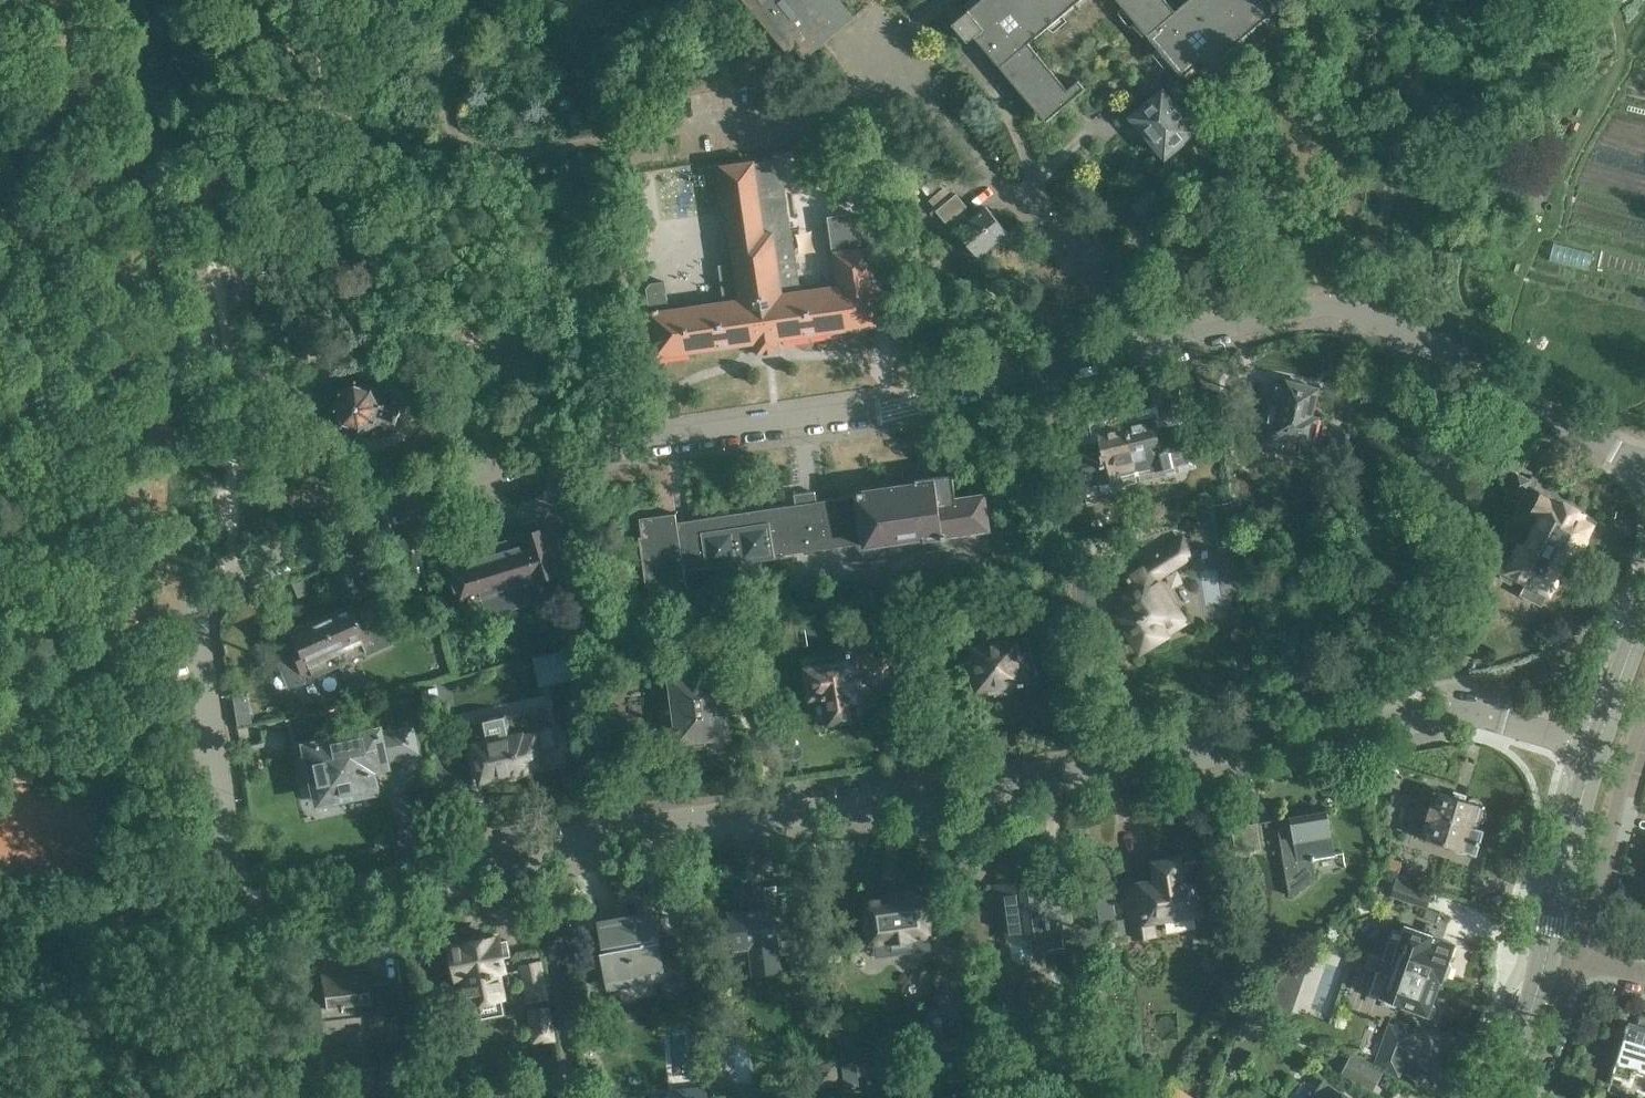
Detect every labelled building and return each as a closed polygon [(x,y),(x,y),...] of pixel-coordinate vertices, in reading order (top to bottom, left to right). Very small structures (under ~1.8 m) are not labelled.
[(834,0),(742,0),(749,8),(750,7),(755,2),(763,12),(757,16),(756,17),(772,37),(774,36),(773,35),(779,31),(786,40),(781,45),(781,44),(779,46),(788,56),(795,51),(804,61),(823,45),(813,33),(841,10),(833,1),(834,0)] [(978,2),(977,0),(971,0),(966,4),(969,9),(953,23),(968,41),(975,36),(1046,121),(1086,87),(1079,79),(1068,88),(1030,42),(1080,0),(980,0),(978,2)] [(1183,76),(1203,59),(1214,72),(1229,60),(1224,53),(1277,7),(1271,0),(1188,0),(1176,10),(1168,0),(1118,0),(1183,76)] [(1129,114),(1164,155),(1168,152),(1172,152),(1177,148),(1177,144),(1181,141),(1185,141),(1192,135),(1191,131),(1195,128),(1164,92),(1166,90),(1157,80),(1144,91),(1150,97),(1129,114)] [(645,288),(655,357),(755,343),(757,354),(779,351),(777,339),(880,325),(869,246),(861,247),(856,213),(829,217),(838,279),(820,281),(821,289),(806,291),(805,284),(800,284),(792,231),(790,231),(783,176),(774,178),(772,161),(754,163),(753,161),(721,166),(734,263),(719,266),(723,295),(704,298),(705,304),(687,307),(686,301),(668,303),(664,281),(651,283),(645,288)] [(1006,231),(985,205),(970,218),(969,216),(968,217),(960,208),(965,204),(953,191),(933,208),(944,221),(948,218),(957,229),(954,231),(976,257),(1006,231)] [(375,387),(368,384),(355,380),(335,389),(328,387),(322,406),(331,409),(340,427),(359,433),(378,424),(394,429),(400,409),(383,404),(375,387)] [(1334,422),(1317,417),(1311,416),(1317,388),(1288,381),(1283,399),(1272,397),(1262,439),(1283,444),(1282,447),(1325,458),(1334,422)] [(1124,422),(1137,474),(1186,462),(1177,424),(1155,429),(1152,415),(1124,422)] [(1137,474),(1124,422),(1096,428),(1099,442),(1078,447),(1086,485),(1137,474)] [(678,522),(676,513),(640,518),(651,592),(687,587),(684,569),(707,566),(707,568),(776,558),(775,554),(864,541),(865,545),(923,537),(924,540),(945,537),(945,535),(989,529),(983,494),(955,498),(952,473),(915,478),(916,483),(857,491),(858,496),(816,502),(815,491),(795,494),(796,505),(678,522)] [(1505,496),(1518,503),(1531,480),(1518,473),(1505,496)] [(1524,525),(1577,552),(1591,524),(1579,518),(1582,513),(1563,503),(1562,506),(1539,495),(1524,525)] [(1244,579),(1231,502),(1211,505),(1211,506),(1197,508),(1199,523),(1214,520),(1224,582),(1244,579)] [(1577,552),(1524,525),(1519,535),(1529,541),(1526,548),(1520,545),(1511,563),(1505,565),(1501,573),(1504,578),(1511,582),(1516,580),(1518,576),(1528,581),(1522,594),(1541,604),(1548,592),(1549,593),(1564,564),(1569,567),(1577,552)] [(484,600),(489,616),(545,599),(561,594),(558,583),(549,555),(565,551),(561,538),(554,539),(551,527),(469,551),(471,556),(444,564),(457,608),(484,600)] [(1180,538),(1123,575),(1132,589),(1124,594),(1127,599),(1115,607),(1127,626),(1125,627),(1139,649),(1164,634),(1159,626),(1179,613),(1155,577),(1191,554),(1180,538)] [(1219,567),(1202,569),(1205,601),(1223,599),(1219,567)] [(1042,578),(1033,590),(1045,600),(1055,587),(1042,578)] [(1411,608),(1419,608),(1425,603),(1425,597),(1421,592),(1413,591),(1407,597),(1407,603),(1411,608)] [(318,618),(338,665),(365,653),(367,657),(393,645),(384,626),(380,628),(370,605),(350,614),(346,606),(318,618)] [(338,665),(318,618),(288,632),(291,638),(286,640),(283,634),(269,641),(289,685),(337,663),(338,665)] [(674,628),(676,645),(706,641),(704,625),(674,628)] [(1034,681),(1031,657),(1028,637),(1018,639),(1016,628),(971,634),(974,657),(969,658),(973,683),(977,682),(978,689),(992,687),(993,691),(1012,689),(1011,684),(1034,681)] [(810,675),(813,695),(809,695),(813,722),(829,719),(829,721),(854,717),(852,702),(887,696),(887,694),(894,692),(888,655),(876,656),(874,646),(847,651),(849,662),(806,669),(807,675),(810,675)] [(573,650),(542,658),(547,681),(579,673),(573,650)] [(679,740),(686,739),(687,747),(707,745),(706,737),(729,734),(722,674),(696,677),(690,685),(692,698),(674,701),(673,699),(671,698),(668,699),(666,700),(662,704),(661,711),(662,716),(664,719),(669,722),(677,721),(679,740)] [(442,713),(437,689),(423,692),(428,716),(442,713)] [(254,702),(236,705),(240,722),(257,718),(254,702)] [(386,761),(396,759),(390,730),(380,732),(378,724),(295,742),(310,809),(378,794),(373,772),(388,769),(386,761)] [(540,752),(535,728),(523,731),(523,732),(472,743),(481,781),(531,770),(528,755),(540,752)] [(1469,798),(1467,800),(1434,790),(1420,836),(1476,853),(1483,830),(1477,828),(1479,821),(1481,821),(1483,821),(1484,820),(1485,819),(1486,814),(1486,811),(1484,807),(1484,805),(1483,805),(1481,801),(1479,799),(1476,797),(1473,797),(1471,797),(1469,798)] [(1335,854),(1327,811),(1277,820),(1290,896),(1315,875),(1313,860),(1315,859),(1315,858),(1335,854)] [(1262,849),(1258,823),(1258,821),(1232,825),(1237,857),(1254,854),(1253,850),(1262,849)] [(1199,913),(1195,885),(1186,886),(1185,882),(1183,882),(1179,859),(1154,863),(1157,882),(1128,887),(1136,938),(1153,936),(1151,921),(1199,913)] [(1391,893),(1428,906),(1433,890),(1396,877),(1391,893)] [(1069,900),(1047,903),(1046,895),(1040,895),(1038,879),(995,885),(997,902),(1003,901),(1011,959),(1019,964),(1028,962),(1033,956),(1030,937),(1073,931),(1069,900)] [(792,921),(791,909),(783,910),(782,908),(784,908),(782,891),(752,895),(754,910),(730,913),(732,931),(723,932),(725,947),(735,945),(735,948),(750,946),(754,974),(789,969),(787,953),(807,949),(803,920),(792,921)] [(924,893),(922,891),(914,892),(912,895),(863,902),(869,943),(890,940),(892,954),(930,949),(928,935),(933,934),(927,893),(924,893)] [(1382,957),(1439,977),(1442,978),(1454,945),(1441,940),(1442,939),(1422,932),(1425,923),(1406,916),(1404,921),(1393,917),(1388,932),(1391,933),(1382,957)] [(600,924),(607,981),(660,974),(653,917),(600,924)] [(453,942),(454,946),(451,947),(454,966),(452,966),(454,981),(461,980),(460,977),(464,977),(469,1003),(501,998),(497,977),(503,976),(500,958),(508,957),(505,941),(497,943),(496,939),(467,944),(466,940),(453,942)] [(1271,1012),(1274,1013),(1278,1005),(1290,1009),(1298,984),(1296,983),(1304,959),(1298,957),(1290,979),(1267,971),(1256,1004),(1271,1012)] [(1439,977),(1382,957),(1370,992),(1427,1012),(1439,977)] [(529,1009),(534,1042),(553,1039),(549,1007),(545,1007),(537,964),(520,967),(526,1002),(530,1001),(531,1009),(529,1009)] [(399,979),(366,984),(363,968),(320,974),(324,1005),(318,1005),(322,1034),(361,1029),(359,1013),(403,1007),(399,979)] [(1640,1015),(1638,1023),(1630,1020),(1617,1061),(1612,1073),(1629,1078),(1632,1070),(1638,1072),(1639,1070),(1644,1072),(1644,1016),(1640,1015)] [(1399,1077),(1415,1032),(1388,1022),(1374,1063),(1399,1077)] [(932,1043),(938,1080),(969,1076),(963,1038),(932,1043)] [(1340,1072),(1372,1090),(1382,1072),(1350,1055),(1340,1072)] [(1322,1080),(1309,1097),(1348,1097),(1322,1080)] [(730,1088),(732,1097),(759,1097),(757,1084),(730,1088)]
